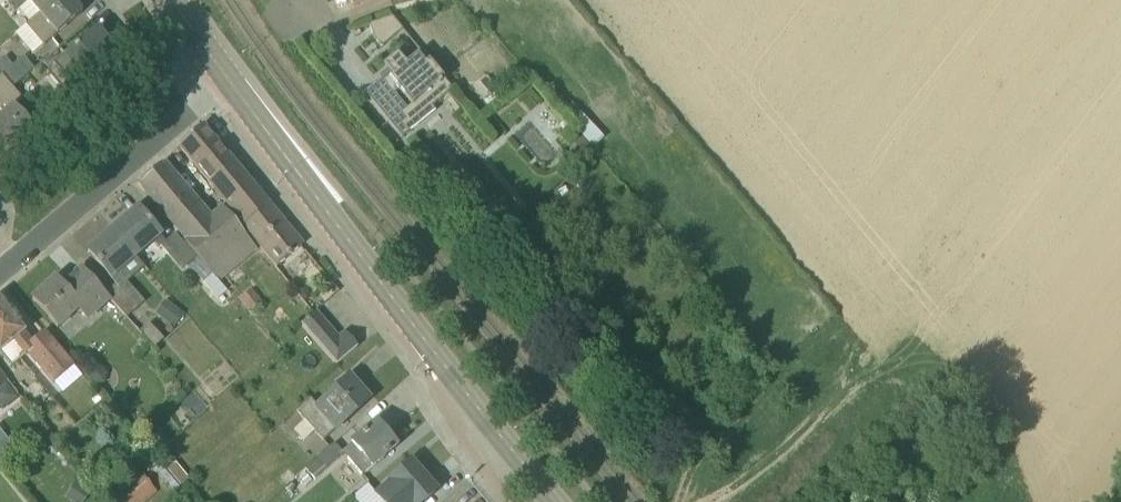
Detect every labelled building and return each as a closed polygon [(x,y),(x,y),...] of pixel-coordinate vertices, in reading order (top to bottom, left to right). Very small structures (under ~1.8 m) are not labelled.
[(40,14),(56,0),(13,0),(8,5),(15,13),(29,1),(40,14)] [(36,38),(43,46),(82,13),(71,0),(56,0),(40,14),(26,25),(36,38)] [(404,29),(394,17),(371,24),(375,37),(383,47),(404,29)] [(107,42),(97,30),(55,66),(83,99),(119,68),(118,67),(117,68),(100,48),(107,42)] [(432,106),(453,89),(421,52),(418,55),(401,69),(397,63),(380,76),(382,78),(365,92),(402,137),(435,111),(432,106)] [(13,87),(34,69),(24,56),(13,65),(5,57),(0,61),(0,71),(2,74),(2,75),(13,87)] [(23,99),(13,87),(2,75),(0,76),(0,110),(4,114),(0,118),(0,131),(15,149),(36,131),(14,106),(23,99)] [(483,101),(498,90),(488,76),(473,87),(483,101)] [(562,112),(576,126),(565,136),(568,139),(584,157),(595,147),(604,138),(571,104),(562,112)] [(179,146),(203,175),(227,156),(203,126),(202,126),(179,146)] [(15,149),(0,131),(0,161),(15,149)] [(227,156),(203,175),(228,206),(252,186),(227,156)] [(185,244),(196,257),(211,275),(218,283),(257,251),(225,211),(211,222),(161,164),(140,183),(180,229),(175,233),(184,244),(185,244)] [(252,186),(228,206),(244,225),(243,225),(252,237),(277,216),(252,186)] [(112,230),(135,257),(154,241),(161,236),(138,209),(112,230)] [(277,216),(252,237),(277,267),(302,246),(277,216)] [(87,252),(110,279),(135,257),(112,230),(87,252)] [(186,266),(196,257),(185,244),(184,244),(175,233),(165,242),(186,266)] [(158,247),(165,242),(161,236),(154,241),(158,247)] [(196,257),(186,266),(196,272),(204,281),(211,275),(196,257)] [(32,300),(58,328),(78,309),(88,320),(110,299),(105,293),(82,268),(80,270),(81,272),(64,288),(56,279),(32,300)] [(225,293),(218,283),(211,275),(204,281),(218,299),(225,293)] [(116,284),(105,293),(110,299),(127,317),(138,308),(116,284)] [(251,290),(240,299),(251,313),(263,304),(251,290)] [(165,300),(156,313),(174,327),(184,314),(165,300)] [(28,354),(36,347),(32,343),(0,304),(0,354),(11,367),(28,354)] [(314,313),(301,324),(336,366),(357,348),(345,335),(338,341),(314,313)] [(44,332),(32,343),(36,347),(28,354),(54,384),(74,367),(44,332)] [(10,384),(7,379),(0,370),(0,385),(4,389),(10,384)] [(296,411),(323,441),(369,399),(349,377),(317,406),(310,399),(296,411)] [(377,422),(351,443),(360,453),(350,461),(362,475),(397,446),(377,422)] [(145,438),(155,449),(168,437),(158,426),(145,438)] [(13,446),(5,436),(0,440),(0,457),(13,446)] [(305,469),(310,475),(315,480),(344,454),(342,451),(335,443),(305,469)] [(411,463),(375,491),(384,501),(422,501),(436,492),(411,463)] [(115,481),(99,464),(92,471),(108,488),(115,481)] [(304,470),(295,478),(301,484),(310,475),(305,469),(304,470)] [(142,471),(107,501),(146,501),(152,497),(159,491),(142,471)] [(67,495),(66,497),(75,501),(86,501),(91,492),(74,482),(67,495)]
